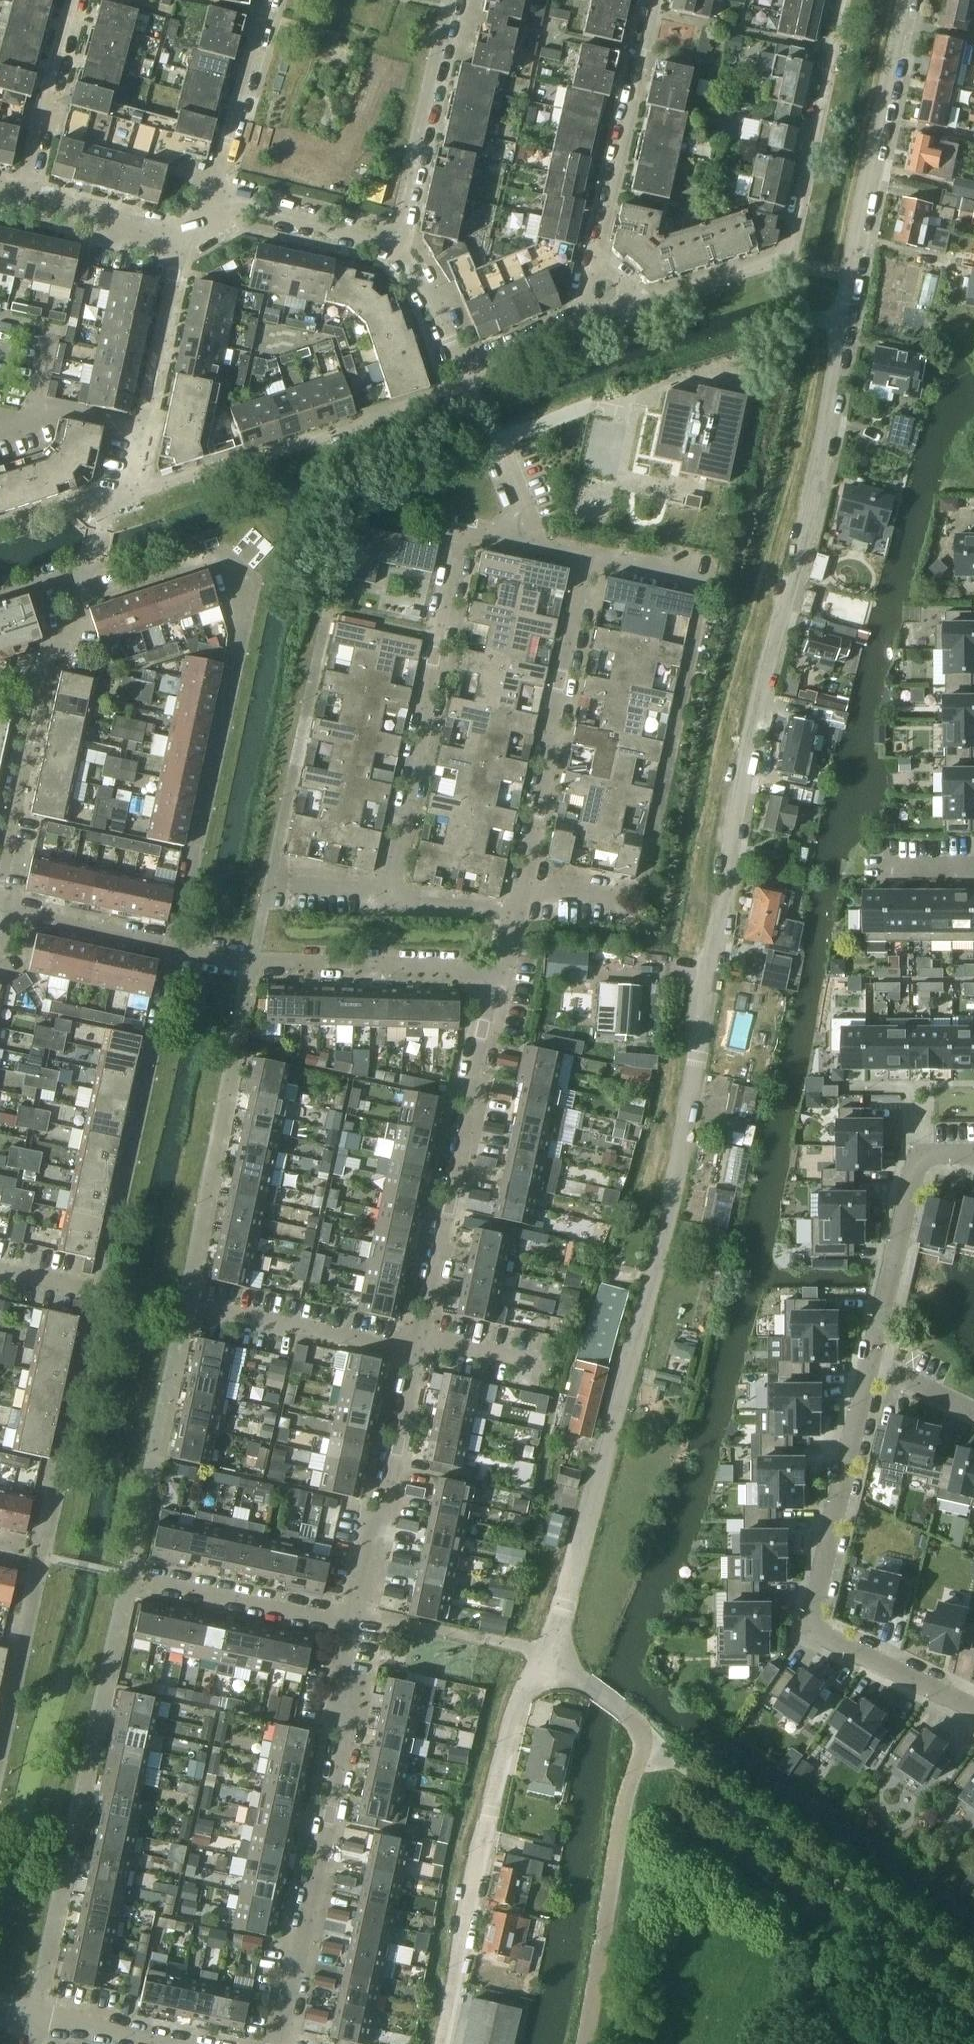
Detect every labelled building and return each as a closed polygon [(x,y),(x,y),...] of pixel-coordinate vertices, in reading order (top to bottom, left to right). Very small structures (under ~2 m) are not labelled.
[(12,4),(49,14),(53,0),(13,0),(12,4)] [(524,0),(489,0),(486,13),(480,42),(475,41),(470,66),(474,67),(474,68),(498,73),(498,74),(507,76),(517,32),(504,29),(507,19),(519,22),(524,0)] [(627,0),(624,0),(623,0),(590,0),(582,36),(615,43),(618,26),(623,27),(629,0),(627,0)] [(668,3),(672,4),(670,11),(708,20),(712,0),(669,0),(668,3)] [(780,12),(821,22),(824,7),(821,6),(822,0),(783,0),(780,12)] [(940,27),(958,30),(960,23),(969,25),(972,14),(973,14),(973,0),(946,0),(940,27)] [(101,1),(95,23),(132,33),(138,11),(101,1)] [(49,14),(12,4),(6,24),(47,35),(51,21),(47,20),(49,14)] [(541,27),(545,8),(536,6),(532,25),(541,27)] [(233,62),(239,39),(235,38),(240,17),(208,8),(197,50),(192,48),(192,49),(229,59),(229,60),(233,62)] [(569,13),(550,9),(548,18),(567,22),(569,13)] [(821,22),(780,12),(775,35),(813,43),(815,35),(818,36),(821,22)] [(170,20),(165,39),(174,42),(179,22),(170,20)] [(95,23),(93,30),(90,29),(86,43),(127,54),(132,33),(95,23)] [(47,35),(6,24),(1,45),(38,55),(40,49),(43,50),(47,35)] [(701,28),(694,62),(704,64),(711,31),(701,28)] [(534,56),(539,37),(530,35),(525,54),(534,56)] [(938,36),(933,58),(962,64),(967,42),(938,36)] [(127,54),(86,43),(82,57),(86,58),(84,65),(121,75),(127,54)] [(1,45),(0,47),(0,69),(5,70),(5,69),(36,77),(39,63),(36,62),(38,55),(1,45)] [(609,71),(612,53),(580,46),(570,88),(570,89),(603,96),(603,97),(607,98),(613,72),(609,71)] [(786,59),(773,56),(768,78),(809,88),(813,72),(809,72),(813,53),(789,47),(786,59)] [(561,52),(541,48),(539,57),(559,62),(561,52)] [(223,80),(229,60),(229,59),(192,49),(186,70),(223,80)] [(173,59),(170,53),(162,51),(159,63),(171,66),(173,59)] [(957,85),(962,64),(933,58),(928,79),(957,85)] [(682,114),(682,113),(692,71),(654,62),(651,75),(656,76),(649,106),(682,114)] [(460,64),(455,86),(493,94),(498,74),(498,73),(474,68),(474,67),(470,66),(460,64)] [(82,72),(79,71),(75,85),(106,93),(105,94),(112,96),(115,97),(121,75),(84,65),(82,72)] [(8,137),(6,144),(15,146),(26,98),(30,99),(33,87),(2,78),(5,70),(0,69),(0,135),(8,137)] [(5,69),(5,70),(2,78),(33,87),(36,77),(5,69)] [(223,80),(186,70),(181,91),(218,101),(223,80)] [(809,88),(768,78),(763,101),(776,103),(774,114),(799,120),(803,102),(806,103),(809,88)] [(953,106),(957,85),(928,79),(923,100),(953,106)] [(106,93),(75,85),(72,95),(103,103),(105,94),(106,93)] [(454,93),(450,92),(447,106),(488,116),(493,94),(455,86),(454,93)] [(603,96),(570,89),(570,88),(566,87),(561,109),(598,118),(603,97),(603,96)] [(970,103),(972,90),(958,88),(956,101),(970,103)] [(218,101),(181,91),(175,113),(178,114),(188,117),(188,115),(216,123),(219,109),(216,108),(218,101)] [(519,91),(517,99),(524,101),(526,93),(519,91)] [(176,121),(110,104),(112,96),(105,94),(103,103),(72,95),(56,156),(65,158),(67,151),(80,155),(92,158),(91,165),(99,167),(107,169),(109,162),(122,166),(134,169),(132,176),(140,178),(142,171),(155,175),(153,182),(162,184),(167,165),(186,155),(206,160),(210,145),(189,139),(191,132),(184,130),(188,117),(178,114),(176,121)] [(948,129),(953,106),(923,100),(918,122),(948,129)] [(488,116),(447,106),(444,121),(447,122),(446,129),(484,137),(488,116)] [(682,114),(649,106),(644,128),(682,136),(687,114),(682,113),(682,114)] [(598,118),(561,109),(556,131),(597,140),(600,126),(597,125),(598,118)] [(771,125),(759,122),(754,145),(770,149),(770,148),(795,153),(798,138),(795,138),(799,120),(774,114),(771,125)] [(188,115),(188,117),(184,130),(191,132),(189,139),(210,145),(216,123),(188,115)] [(644,128),(643,134),(639,133),(636,148),(677,157),(682,136),(644,128)] [(484,137),(446,129),(441,150),(474,157),(474,158),(479,159),(484,137)] [(597,140),(556,131),(551,152),(589,161),(590,154),(594,154),(597,140)] [(0,135),(0,165),(11,167),(15,146),(6,144),(8,137),(0,135)] [(952,179),(959,145),(916,136),(909,170),(952,179)] [(532,157),(534,148),(520,145),(517,159),(526,161),(527,156),(532,157)] [(677,157),(636,148),(633,162),(637,163),(635,170),(673,178),(677,157)] [(755,156),(750,178),(791,187),(795,172),(791,171),(795,153),(770,148),(770,149),(768,158),(755,156)] [(456,242),(474,158),(474,157),(441,150),(438,166),(433,165),(422,217),(426,218),(422,240),(438,266),(445,263),(467,254),(463,244),(456,242)] [(67,151),(65,158),(56,156),(50,176),(72,182),(80,155),(67,151)] [(589,161),(551,152),(547,173),(584,182),(589,161)] [(92,158),(80,155),(72,182),(93,188),(99,167),(91,165),(92,158)] [(107,169),(99,167),(93,188),(114,193),(122,166),(109,162),(107,169)] [(134,169),(122,166),(114,193),(135,199),(140,178),(132,176),(134,169)] [(673,178),(635,170),(630,192),(668,200),(673,178)] [(155,175),(142,171),(140,178),(135,199),(157,205),(162,184),(153,182),(155,175)] [(584,182),(547,173),(542,195),(545,196),(546,195),(583,203),(586,189),(583,188),(584,182)] [(791,187),(750,178),(745,200),(758,203),(756,213),(755,214),(776,218),(780,219),(784,201),(788,202),(791,187)] [(490,188),(486,204),(496,206),(500,190),(490,188)] [(583,203),(546,195),(545,196),(541,216),(582,226),(585,211),(581,210),(583,203)] [(899,210),(898,215),(900,218),(900,219),(929,225),(931,215),(953,219),(956,209),(934,205),(904,198),(902,208),(899,210)] [(960,218),(973,221),(973,203),(964,200),(960,218)] [(647,285),(775,245),(778,232),(773,231),(776,218),(755,214),(756,213),(747,211),(657,240),(655,237),(660,214),(620,206),(617,222),(620,227),(629,229),(632,227),(643,230),(642,238),(630,235),(628,233),(619,231),(614,234),(610,251),(620,260),(623,256),(641,273),(638,276),(647,285)] [(507,209),(504,224),(537,231),(540,216),(507,209)] [(582,226),(541,216),(536,238),(573,248),(575,239),(579,240),(582,226)] [(927,237),(929,225),(900,219),(899,222),(897,223),(895,228),(897,231),(895,242),(946,253),(949,242),(927,237)] [(3,232),(0,247),(0,273),(13,276),(22,236),(3,232)] [(41,240),(22,236),(13,276),(32,280),(41,240)] [(550,289),(543,272),(545,271),(545,273),(568,263),(569,262),(570,262),(573,248),(536,238),(534,245),(526,249),(514,254),(474,270),(467,254),(445,263),(470,321),(478,318),(476,311),(488,306),(500,301),(503,308),(511,305),(518,302),(516,295),(528,290),(540,285),(543,291),(550,289)] [(60,244),(41,240),(32,280),(51,284),(60,244)] [(511,246),(514,254),(526,249),(523,241),(511,246)] [(79,248),(60,244),(51,284),(71,288),(79,248)] [(276,251),(256,247),(248,287),(268,291),(276,251)] [(295,255),(276,251),(268,291),(287,295),(295,255)] [(956,251),(952,268),(972,273),(966,298),(973,300),(973,255),(956,251)] [(314,259),(295,255),(287,295),(306,299),(314,259)] [(334,263),(314,259),(306,299),(325,303),(332,267),(333,268),(334,263)] [(568,263),(545,273),(545,271),(543,272),(550,289),(551,288),(558,306),(559,305),(565,303),(573,264),(570,263),(570,262),(569,262),(568,263)] [(81,265),(77,280),(85,282),(89,266),(81,265)] [(406,333),(406,332),(393,294),(379,299),(370,290),(373,276),(333,268),(332,267),(325,303),(346,307),(365,324),(371,345),(406,333)] [(219,282),(219,281),(221,272),(219,268),(208,275),(207,279),(219,282)] [(155,281),(115,272),(111,292),(151,300),(155,281)] [(932,305),(938,275),(928,272),(921,303),(932,305)] [(196,281),(192,301),(232,310),(236,290),(196,281)] [(540,285),(528,290),(539,316),(560,307),(559,305),(558,306),(551,288),(550,289),(543,291),(540,285)] [(83,290),(76,289),(72,303),(80,305),(83,290)] [(528,290),(516,295),(518,302),(511,305),(519,324),(539,316),(528,290)] [(151,300),(111,292),(107,311),(147,319),(151,300)] [(263,296),(255,294),(252,310),(259,311),(263,296)] [(232,310),(192,301),(187,320),(228,329),(232,310)] [(500,301),(488,306),(499,332),(519,324),(511,305),(503,308),(500,301)] [(12,303),(10,311),(25,314),(26,306),(12,303)] [(80,305),(72,303),(69,318),(77,320),(80,305)] [(41,310),(26,306),(25,314),(39,317),(41,310)] [(488,306),(476,311),(478,318),(470,321),(478,341),(499,332),(488,306)] [(143,338),(147,319),(107,311),(103,330),(143,338)] [(50,312),(48,319),(64,322),(65,315),(50,312)] [(278,317),(264,314),(262,321),(276,325),(278,317)] [(250,318),(247,333),(254,334),(257,320),(250,318)] [(286,319),(284,326),(299,329),(301,322),(286,319)] [(228,329),(187,320),(183,339),(223,347),(228,329)] [(315,325),(301,322),(299,329),(313,332),(315,325)] [(324,325),(322,334),(335,337),(342,330),(324,325)] [(75,328),(67,326),(64,341),(72,343),(75,328)] [(143,338),(103,330),(99,348),(139,357),(143,338)] [(342,330),(335,337),(339,351),(348,348),(342,330)] [(406,333),(371,345),(377,363),(416,350),(410,331),(406,332),(406,333)] [(254,334),(247,333),(243,347),(251,349),(254,334)] [(223,347),(183,339),(179,358),(219,366),(223,347)] [(331,341),(316,346),(318,353),(333,348),(331,341)] [(58,344),(55,358),(62,360),(65,345),(58,344)] [(139,357),(99,348),(95,367),(135,376),(139,357)] [(307,348),(293,353),(295,361),(310,356),(307,348)] [(916,399),(924,360),(875,349),(870,373),(874,374),(872,384),(892,388),(891,394),(902,396),(901,398),(905,399),(905,397),(916,399)] [(416,350),(377,363),(383,381),(422,369),(416,350)] [(293,353),(279,358),(281,365),(295,361),(293,353)] [(242,355),(238,370),(246,372),(249,357),(242,355)] [(350,356),(341,358),(346,373),(355,371),(350,356)] [(62,360),(55,358),(51,373),(59,375),(62,360)] [(219,366),(179,358),(175,377),(215,385),(215,384),(219,366)] [(261,359),(254,358),(250,375),(257,376),(261,359)] [(264,378),(267,361),(261,359),(257,376),(264,378)] [(131,394),(135,376),(95,367),(91,386),(131,394)] [(422,369),(383,381),(389,401),(428,388),(422,369)] [(246,372),(238,370),(235,384),(243,386),(246,372)] [(355,371),(346,373),(351,387),(359,384),(355,371)] [(342,374),(322,381),(335,420),(354,413),(342,374)] [(206,447),(214,411),(220,385),(215,384),(215,385),(175,377),(158,458),(157,466),(158,472),(174,466),(174,467),(209,456),(206,447)] [(57,383),(50,381),(46,397),(54,399),(57,383)] [(322,381),(304,387),(316,426),(335,420),(322,381)] [(131,394),(91,386),(81,384),(76,404),(126,414),(131,394)] [(304,387),(286,392),(298,431),(316,426),(304,387)] [(678,473),(727,484),(745,398),(696,387),(694,397),(666,390),(652,458),(680,464),(678,473)] [(286,392),(268,398),(280,437),(298,431),(286,392)] [(362,392),(354,395),(359,410),(367,408),(362,392)] [(268,398),(249,404),(262,443),(280,437),(268,398)] [(249,404),(244,406),(230,411),(243,449),(262,443),(249,404)] [(906,448),(912,421),(891,416),(885,443),(906,448)] [(86,425),(58,419),(53,441),(48,447),(87,483),(92,479),(101,435),(96,434),(97,428),(86,426),(86,425)] [(213,447),(215,454),(234,448),(232,441),(213,447)] [(87,483),(48,447),(43,453),(0,467),(0,514),(84,487),(87,483)] [(846,487),(838,514),(850,517),(847,527),(850,528),(847,538),(871,544),(874,534),(876,535),(879,525),(883,526),(890,499),(879,496),(881,491),(859,485),(857,490),(846,487)] [(957,500),(942,500),(942,511),(957,511),(957,500)] [(438,543),(364,528),(354,525),(343,577),(373,584),(378,562),(431,573),(438,543)] [(954,537),(954,559),(957,559),(958,576),(973,576),(973,537),(954,537)] [(524,562),(481,553),(476,575),(484,576),(488,574),(501,576),(495,607),(514,611),(524,562)] [(567,571),(524,562),(514,611),(533,615),(540,585),(553,587),(555,591),(563,593),(567,571)] [(207,571),(187,578),(198,613),(218,607),(207,571)] [(187,578),(167,584),(179,620),(198,613),(187,578)] [(650,589),(606,580),(602,602),(610,603),(613,601),(626,604),(620,634),(639,638),(650,589)] [(167,584),(148,590),(159,626),(179,620),(167,584)] [(693,598),(650,589),(639,638),(659,641),(665,611),(678,614),(680,618),(688,620),(693,598)] [(148,590),(128,597),(140,632),(159,626),(148,590)] [(482,604),(483,598),(481,595),(473,593),(471,602),(482,604)] [(0,603),(0,653),(40,640),(26,597),(3,604),(2,602),(0,603)] [(128,597),(109,603),(120,638),(140,632),(128,597)] [(557,620),(562,599),(553,598),(552,607),(548,607),(545,618),(557,620)] [(514,611),(495,607),(482,604),(471,602),(466,623),(474,624),(478,622),(491,625),(484,655),(504,659),(514,611)] [(109,603),(88,610),(100,645),(120,638),(109,603)] [(523,663),(529,633),(542,636),(545,640),(553,641),(557,620),(545,618),(533,615),(514,611),(504,659),(523,663)] [(971,625),(971,612),(946,612),(946,625),(936,625),(936,650),(946,650),(973,650),(973,625),(971,625)] [(336,616),(335,622),(374,631),(375,625),(336,616)] [(378,632),(374,631),(335,622),(325,671),(332,672),(335,659),(351,663),(349,676),(368,680),(378,632)] [(843,664),(848,642),(852,643),(853,642),(862,644),(864,636),(855,633),(855,632),(826,624),(823,637),(807,632),(801,653),(812,656),(811,659),(811,664),(813,668),(817,670),(829,673),(832,661),(843,664)] [(620,634),(596,629),(592,650),(600,651),(603,649),(616,651),(610,681),(629,685),(639,638),(620,634)] [(422,641),(378,632),(368,680),(387,684),(394,654),(407,657),(409,661),(417,662),(422,641)] [(468,651),(472,633),(464,632),(460,650),(468,651)] [(683,647),(659,641),(639,638),(629,685),(648,689),(655,659),(668,662),(670,666),(678,668),(683,647)] [(175,643),(166,646),(169,656),(179,653),(175,643)] [(198,644),(196,654),(206,656),(208,646),(198,644)] [(166,646),(149,651),(153,662),(169,656),(166,646)] [(225,649),(208,646),(206,656),(223,660),(225,649)] [(547,668),(551,650),(543,649),(539,666),(547,668)] [(504,659),(484,655),(468,651),(460,650),(456,671),(464,672),(467,670),(480,673),(474,703),(493,707),(504,659)] [(946,650),(946,686),(971,686),(971,674),(973,674),(973,650),(946,650)] [(143,654),(127,659),(130,669),(146,664),(143,654)] [(222,664),(185,657),(181,677),(217,685),(222,664)] [(117,662),(120,672),(130,669),(127,659),(117,662)] [(539,666),(523,663),(504,659),(493,707),(513,711),(519,681),(532,683),(534,687),(542,689),(547,668),(539,666)] [(593,678),(597,660),(590,659),(586,676),(593,678)] [(411,689),(415,671),(408,670),(404,688),(411,689)] [(349,676),(332,672),(325,671),(320,692),(328,693),(332,691),(345,694),(338,724),(358,728),(368,680),(349,676)] [(60,672),(56,693),(92,701),(97,680),(60,672)] [(672,695),(676,677),(669,675),(665,693),(672,695)] [(629,685),(610,681),(593,678),(586,676),(581,697),(589,699),(593,697),(606,699),(599,729),(619,733),(629,685)] [(136,680),(123,677),(118,697),(132,700),(136,680)] [(217,685),(181,677),(177,697),(213,705),(217,685)] [(154,683),(141,680),(139,689),(153,692),(154,683)] [(404,688),(387,684),(368,680),(358,728),(377,732),(384,702),(397,705),(399,709),(407,710),(411,689),(404,688)] [(458,699),(461,682),(454,680),(450,698),(458,699)] [(665,693),(648,689),(629,685),(619,733),(638,738),(645,707),(658,710),(660,714),(668,716),(672,695),(665,693)] [(971,697),(971,686),(946,686),(946,722),(973,722),(973,697),(971,697)] [(153,692),(139,689),(137,701),(150,704),(153,692)] [(836,697),(814,692),(811,703),(843,711),(846,700),(836,697)] [(56,693),(52,713),(88,721),(92,701),(56,693)] [(213,705),(177,697),(172,717),(209,725),(213,705)] [(537,716),(540,698),(533,697),(530,708),(522,706),(521,712),(537,716)] [(493,707),(474,703),(458,699),(450,698),(445,719),(453,720),(457,718),(470,721),(464,751),(483,755),(493,707)] [(322,720),(326,703),(318,701),(314,719),(322,720)] [(532,737),(537,716),(521,712),(513,711),(493,707),(483,755),(502,759),(503,754),(509,729),(522,731),(524,735),(532,737)] [(583,726),(587,708),(579,707),(576,724),(583,726)] [(810,707),(807,719),(829,724),(843,727),(846,715),(831,712),(810,707)] [(84,741),(88,721),(52,713),(47,733),(84,741)] [(114,716),(112,726),(126,729),(128,719),(114,716)] [(209,725),(172,717),(168,738),(204,746),(209,725)] [(0,718),(0,740),(5,741),(9,720),(0,718)] [(401,737),(405,719),(397,718),(394,736),(401,737)] [(810,752),(814,735),(807,734),(809,723),(786,718),(784,728),(783,728),(780,745),(810,752)] [(358,728),(338,724),(322,720),(314,719),(310,740),(318,741),(322,739),(334,742),(328,772),(347,776),(358,728)] [(146,723),(132,720),(130,730),(144,733),(146,723)] [(946,722),(946,759),(971,759),(971,747),(973,747),(973,722),(946,722)] [(662,743),(666,726),(666,725),(658,723),(655,741),(662,743)] [(619,733),(599,729),(583,726),(576,724),(571,745),(579,747),(583,745),(596,747),(589,777),(609,782),(619,733)] [(885,724),(875,724),(875,734),(885,734),(885,724)] [(126,729),(112,726),(110,737),(123,740),(126,729)] [(377,732),(358,728),(347,776),(367,780),(373,750),(386,753),(389,757),(397,758),(401,737),(394,736),(377,732)] [(447,747),(451,729),(444,728),(440,746),(447,747)] [(144,733),(130,730),(128,741),(142,744),(144,733)] [(47,733),(43,753),(79,761),(84,741),(47,733)] [(638,738),(619,733),(609,782),(628,786),(634,756),(647,758),(650,762),(658,764),(662,743),(655,741),(638,738)] [(204,746),(168,738),(164,758),(200,766),(204,746)] [(526,764),(530,746),(523,744),(520,758),(503,754),(502,759),(526,764)] [(803,784),(810,752),(780,745),(776,761),(777,761),(775,772),(787,775),(786,781),(803,784)] [(483,755),(464,751),(447,747),(440,746),(435,767),(443,768),(447,766),(460,769),(454,799),(473,803),(483,755)] [(312,768),(316,751),(308,749),(304,767),(312,768)] [(43,753),(39,773),(75,781),(79,761),(43,753)] [(522,785),(526,764),(502,759),(483,755),(473,803),(492,807),(499,777),(512,779),(514,783),(522,785)] [(106,756),(104,766),(117,769),(119,759),(106,756)] [(200,766),(164,758),(159,778),(196,786),(200,766)] [(971,770),(971,759),(946,759),(946,795),(973,795),(973,770),(971,770)] [(137,763),(124,760),(122,770),(135,773),(137,763)] [(911,760),(900,760),(900,772),(911,772),(911,760)] [(117,769),(104,766),(101,777),(115,780),(117,769)] [(391,785),(395,768),(387,766),(383,784),(391,785)] [(347,776),(328,772),(312,768),(304,767),(300,788),(308,790),(311,787),(324,790),(318,820),(337,824),(347,776)] [(135,773),(122,770),(119,781),(133,784),(135,773)] [(652,791),(656,773),(648,771),(644,789),(652,791)] [(609,782),(589,777),(565,772),(561,793),(569,795),(573,792),(585,795),(581,817),(579,825),(598,829),(609,782)] [(75,781),(39,773),(35,793),(71,801),(75,781)] [(383,784),(367,780),(347,776),(337,824),(357,828),(363,798),(376,801),(378,805),(386,806),(391,785),(383,784)] [(437,795),(441,777),(434,776),(430,794),(437,795)] [(196,786),(159,778),(155,798),(191,806),(196,786)] [(644,789),(628,786),(609,782),(598,829),(618,834),(624,803),(637,806),(640,810),(647,812),(652,791),(644,789)] [(788,837),(794,807),(786,805),(787,802),(806,806),(810,790),(790,786),(787,801),(769,797),(761,831),(788,837)] [(126,792),(117,790),(115,800),(123,802),(126,792)] [(516,812),(520,794),(512,792),(509,810),(516,812)] [(71,801),(35,793),(30,814),(66,822),(71,801)] [(473,803),(454,799),(437,795),(430,794),(425,815),(433,816),(437,814),(450,817),(443,847),(463,851),(473,803)] [(946,795),(946,833),(971,833),(971,820),(973,820),(973,795),(946,795)] [(97,796),(95,806),(109,809),(111,799),(97,796)] [(302,816),(305,799),(298,797),(294,815),(302,816)] [(191,806),(155,798),(151,818),(187,826),(191,806)] [(129,803),(123,802),(115,800),(113,810),(127,813),(129,803)] [(492,807),(473,803),(463,851),(482,855),(488,825),(501,827),(504,831),(512,833),(516,812),(509,810),(492,807)] [(579,825),(581,817),(565,813),(566,804),(559,803),(555,820),(579,825)] [(109,809),(95,806),(93,817),(106,820),(109,809)] [(127,813),(113,810),(111,821),(124,824),(127,813)] [(381,833),(384,816),(377,814),(373,832),(381,833)] [(337,824),(318,820),(302,816),(294,815),(286,854),(307,858),(308,851),(306,847),(308,838),(333,843),(337,824)] [(187,826),(151,818),(146,839),(183,847),(187,826)] [(642,839),(645,821),(638,819),(634,837),(642,839)] [(594,849),(598,829),(579,825),(555,820),(547,859),(568,864),(570,856),(567,852),(569,844),(594,849)] [(61,826),(47,823),(45,833),(58,836),(61,826)] [(357,828),(337,824),(333,843),(358,849),(357,858),(353,860),(351,868),(372,872),(381,833),(373,832),(357,828)] [(427,843),(431,825),(423,824),(419,841),(427,843)] [(897,824),(887,824),(887,832),(897,832),(897,824)] [(74,829),(61,826),(58,836),(72,839),(74,829)] [(634,837),(618,834),(598,829),(594,849),(620,854),(618,863),(614,866),(612,873),(633,878),(642,839),(634,837)] [(101,834),(87,832),(85,842),(98,845),(101,834)] [(114,837),(101,834),(98,845),(112,848),(114,837)] [(134,842),(121,839),(118,849),(132,852),(134,842)] [(506,860),(510,842),(502,840),(498,858),(506,860)] [(463,851),(443,847),(427,843),(419,841),(411,881),(440,887),(441,879),(434,877),(431,874),(433,865),(459,870),(463,851)] [(145,855),(147,844),(134,842),(132,852),(145,855)] [(784,856),(782,866),(802,870),(804,861),(807,850),(797,848),(797,844),(787,842),(784,856)] [(161,847),(147,844),(145,855),(158,858),(161,847)] [(498,858),(482,855),(463,851),(459,870),(484,876),(482,885),(478,887),(477,895),(498,899),(506,860),(498,858)] [(53,860),(32,856),(24,892),(46,896),(53,860)] [(73,864),(53,860),(46,896),(65,901),(73,864)] [(93,869),(73,864),(65,901),(85,905),(93,869)] [(800,882),(802,871),(781,867),(779,877),(800,882)] [(113,873),(93,869),(85,905),(105,909),(113,873)] [(133,877),(113,873),(105,909),(125,914),(133,877)] [(153,882),(133,877),(125,914),(145,918),(153,882)] [(174,886),(153,882),(145,918),(166,923),(174,886)] [(786,907),(789,894),(754,886),(749,913),(777,918),(780,905),(786,907)] [(888,942),(888,893),(865,893),(865,909),(860,909),(860,932),(865,932),(865,942),(888,942)] [(909,942),(909,893),(888,893),(888,942),(909,942)] [(931,942),(931,893),(909,893),(909,942),(931,942)] [(953,942),(953,893),(931,893),(931,942),(953,942)] [(953,893),(953,942),(973,942),(973,893),(953,893)] [(749,913),(743,940),(764,944),(763,948),(795,955),(798,941),(802,924),(777,918),(749,913)] [(57,940),(36,935),(28,972),(49,976),(57,940)] [(77,944),(57,940),(49,976),(69,981),(77,944)] [(97,948),(77,944),(69,981),(89,985),(97,948)] [(117,953),(97,948),(89,985),(109,989),(117,953)] [(548,952),(546,978),(573,981),(574,968),(586,969),(587,956),(548,952)] [(137,957),(117,953),(109,989),(129,993),(137,957)] [(764,955),(761,973),(786,977),(789,959),(764,955)] [(158,962),(137,957),(129,993),(150,998),(158,962)] [(838,961),(831,961),(831,974),(844,974),(844,968),(838,961)] [(964,965),(964,978),(973,978),(973,965),(964,965)] [(875,978),(888,978),(888,969),(875,969),(875,978)] [(900,969),(888,969),(888,978),(900,978),(900,969)] [(931,978),(931,970),(918,970),(918,978),(931,978)] [(944,978),(943,970),(931,970),(931,978),(944,978)] [(25,974),(17,979),(24,990),(32,985),(25,974)] [(862,986),(862,978),(849,978),(849,986),(862,986)] [(17,979),(8,985),(15,995),(24,990),(17,979)] [(888,992),(888,983),(875,983),(875,992),(888,992)] [(900,992),(900,984),(900,983),(888,983),(888,992),(900,992)] [(931,992),(931,983),(919,983),(919,992),(931,992)] [(944,992),(944,984),(944,983),(931,983),(931,992),(944,992)] [(964,984),(964,996),(973,996),(973,983),(964,984)] [(285,986),(267,985),(265,1024),(284,1024),(285,986)] [(636,1037),(640,987),(617,985),(615,1009),(615,1011),(608,1010),(606,1028),(595,1028),(594,1039),(607,1040),(607,1044),(614,1044),(614,1040),(624,1041),(624,1036),(636,1037)] [(302,987),(285,986),(284,1024),(301,1025),(302,987)] [(319,987),(302,987),(301,1025),(318,1026),(319,987)] [(337,988),(319,987),(318,1026),(335,1026),(337,988)] [(354,988),(337,988),(335,1026),(353,1027),(354,988)] [(371,989),(354,988),(353,1027),(370,1027),(371,989)] [(388,989),(371,989),(370,1027),(387,1028),(388,989)] [(405,990),(388,989),(387,1028),(404,1028),(405,990)] [(421,1038),(421,1029),(423,990),(405,990),(404,1028),(404,1037),(421,1038)] [(440,991),(423,990),(421,1029),(439,1029),(440,991)] [(458,991),(440,991),(439,1029),(457,1030),(458,991)] [(51,1002),(49,1012),(62,1015),(64,1005),(51,1002)] [(77,1007),(64,1005),(62,1015),(75,1018),(77,1007)] [(742,1048),(746,1010),(727,1008),(723,1046),(742,1048)] [(104,1013),(84,1009),(82,1019),(102,1024),(104,1013)] [(108,1025),(111,1015),(104,1013),(102,1024),(108,1025)] [(124,1018),(111,1015),(108,1025),(122,1028),(124,1018)] [(866,1069),(866,1029),(866,1019),(831,1019),(831,1052),(844,1052),(844,1069),(866,1069)] [(909,1019),(888,1019),(888,1029),(888,1069),(909,1069),(909,1019)] [(931,1019),(909,1019),(909,1069),(919,1069),(931,1069),(931,1029),(931,1019)] [(35,1026),(33,1035),(47,1038),(49,1028),(35,1026)] [(142,1037),(105,1029),(101,1050),(137,1058),(142,1037)] [(888,1069),(888,1029),(866,1029),(866,1069),(888,1069)] [(952,1069),(952,1029),(931,1029),(931,1069),(942,1069),(952,1069)] [(952,1029),(952,1069),(973,1069),(973,1029),(952,1029)] [(67,1032),(53,1030),(51,1040),(65,1043),(67,1032)] [(47,1038),(33,1035),(31,1046),(44,1049),(47,1038)] [(544,1035),(541,1048),(581,1055),(583,1043),(544,1035)] [(65,1043),(51,1040),(49,1050),(63,1053),(65,1043)] [(42,1058),(44,1049),(31,1046),(29,1055),(42,1058)] [(562,1054),(524,1046),(520,1064),(558,1072),(562,1054)] [(273,1048),(271,1057),(281,1060),(283,1050),(273,1048)] [(137,1058),(101,1050),(97,1070),(133,1078),(137,1058)] [(293,1052),(283,1050),(281,1060),(291,1062),(293,1052)] [(40,1068),(42,1058),(29,1055),(27,1066),(40,1068)] [(497,1064),(506,1066),(508,1057),(499,1055),(497,1064)] [(307,1056),(305,1065),(315,1067),(317,1058),(307,1056)] [(518,1059),(508,1057),(506,1066),(516,1068),(518,1059)] [(289,1066),(252,1058),(248,1076),(285,1084),(289,1066)] [(327,1060),(319,1058),(317,1058),(315,1067),(325,1069),(327,1060)] [(340,1072),(342,1063),(334,1061),(332,1071),(340,1072)] [(25,1075),(27,1066),(16,1063),(13,1073),(25,1075)] [(342,1063),(340,1072),(350,1074),(352,1065),(351,1065),(342,1063)] [(558,1072),(520,1064),(516,1082),(522,1084),(522,1082),(554,1089),(554,1088),(558,1072)] [(361,1067),(352,1065),(350,1074),(359,1076),(361,1067)] [(27,1066),(25,1075),(38,1078),(40,1068),(27,1066)] [(59,1072),(45,1069),(43,1080),(56,1083),(59,1072)] [(836,1069),(833,1073),(833,1081),(844,1081),(844,1069),(836,1069)] [(133,1078),(97,1070),(92,1090),(129,1098),(133,1078)] [(375,1070),(373,1079),(383,1082),(385,1072),(375,1070)] [(395,1074),(385,1072),(383,1082),(393,1084),(395,1074)] [(38,1078),(25,1075),(23,1086),(36,1089),(38,1078)] [(285,1084),(248,1076),(244,1094),(250,1095),(250,1094),(282,1101),(282,1100),(285,1084)] [(405,1077),(404,1086),(413,1088),(415,1079),(405,1077)] [(425,1081),(415,1079),(413,1088),(423,1090),(425,1081)] [(56,1083),(43,1080),(41,1090),(54,1093),(56,1083)] [(434,1083),(425,1081),(423,1090),(432,1092),(434,1083)] [(522,1082),(522,1084),(519,1099),(556,1107),(560,1089),(554,1088),(554,1089),(522,1082)] [(731,1084),(725,1114),(738,1117),(749,1119),(756,1089),(745,1087),(731,1084)] [(346,1087),(337,1085),(335,1095),(344,1097),(346,1087)] [(839,1097),(839,1086),(823,1086),(823,1097),(839,1097)] [(360,1090),(351,1088),(349,1098),(358,1100),(360,1090)] [(489,1098),(499,1100),(501,1091),(491,1089),(489,1098)] [(129,1098),(92,1090),(88,1110),(124,1118),(129,1098)] [(442,1099),(405,1091),(401,1109),(438,1117),(442,1099)] [(511,1093),(501,1091),(499,1100),(509,1102),(511,1093)] [(821,1093),(807,1093),(807,1107),(816,1107),(821,1102),(821,1093)] [(250,1094),(250,1095),(246,1111),(284,1119),(288,1101),(282,1100),(282,1101),(250,1094)] [(344,1097),(335,1095),(333,1105),(342,1107),(344,1097)] [(358,1100),(349,1098),(347,1108),(356,1110),(358,1100)] [(556,1107),(519,1099),(515,1116),(553,1124),(556,1107)] [(620,1104),(618,1119),(642,1121),(643,1106),(620,1104)] [(19,1106),(16,1116),(30,1119),(32,1109),(19,1106)] [(567,1110),(556,1107),(553,1124),(563,1126),(567,1110)] [(883,1146),(883,1121),(865,1121),(865,1108),(839,1109),(839,1146),(883,1146)] [(438,1117),(401,1109),(397,1126),(435,1134),(438,1117)] [(50,1113),(37,1110),(35,1120),(48,1123),(50,1113)] [(124,1118),(88,1110),(84,1131),(120,1138),(124,1118)] [(284,1119),(246,1111),(243,1128),(280,1136),(284,1119)] [(30,1119),(16,1116),(14,1127),(28,1129),(30,1119)] [(553,1124),(515,1116),(511,1133),(549,1141),(553,1124)] [(330,1119),(328,1128),(328,1129),(337,1131),(339,1121),(330,1119)] [(48,1123),(35,1120),(33,1130),(46,1133),(48,1123)] [(353,1124),(344,1122),(342,1132),(351,1134),(353,1124)] [(494,1124),(484,1122),(482,1132),(492,1134),(494,1124)] [(503,1127),(494,1124),(492,1134),(502,1136),(503,1127)] [(560,1143),(563,1129),(563,1126),(553,1124),(549,1141),(560,1143)] [(435,1134),(397,1126),(393,1143),(431,1151),(435,1134)] [(280,1136),(243,1128),(239,1144),(277,1153),(280,1136)] [(337,1131),(328,1129),(326,1138),(335,1140),(337,1131)] [(120,1138),(84,1131),(79,1151),(115,1159),(120,1138)] [(351,1134),(342,1132),(340,1141),(349,1143),(351,1134)] [(549,1141),(511,1133),(508,1150),(545,1158),(549,1141)] [(347,1150),(349,1143),(340,1141),(338,1148),(347,1150)] [(431,1151),(393,1143),(390,1159),(427,1167),(431,1151)] [(277,1153),(239,1144),(235,1161),(273,1169),(277,1153)] [(741,1185),(751,1149),(731,1144),(722,1180),(741,1185)] [(883,1171),(883,1146),(839,1146),(839,1170),(822,1170),(822,1182),(848,1182),(848,1171),(883,1171)] [(10,1147),(8,1156),(22,1159),(24,1149),(10,1147)] [(346,1157),(347,1150),(338,1148),(337,1155),(346,1157)] [(42,1153),(28,1150),(26,1161),(40,1164),(42,1153)] [(545,1158),(508,1150),(504,1166),(542,1174),(545,1158)] [(115,1159),(79,1151),(75,1171),(111,1179),(115,1159)] [(332,1155),(323,1153),(321,1162),(330,1164),(332,1155)] [(346,1157),(337,1155),(334,1165),(344,1167),(346,1157)] [(22,1159),(8,1156),(6,1167),(20,1170),(22,1159)] [(475,1165),(485,1167),(487,1158),(477,1156),(475,1165)] [(496,1160),(487,1158),(485,1167),(494,1169),(496,1160)] [(427,1167),(390,1159),(386,1176),(424,1184),(427,1167)] [(38,1174),(40,1164),(26,1161),(22,1181),(32,1183),(34,1173),(38,1174)] [(269,1186),(273,1169),(235,1161),(232,1178),(269,1186)] [(330,1164),(321,1162),(319,1172),(328,1174),(330,1164)] [(344,1167),(334,1165),(332,1175),(342,1177),(344,1167)] [(542,1174),(504,1166),(501,1183),(538,1191),(542,1174)] [(111,1179),(75,1171),(71,1191),(107,1199),(111,1179)] [(424,1184),(386,1176),(383,1193),(420,1201),(424,1184)] [(277,1188),(269,1186),(232,1178),(228,1195),(266,1203),(273,1205),(277,1188)] [(32,1204),(34,1193),(35,1189),(31,1188),(32,1183),(22,1181),(18,1201),(32,1204)] [(867,1219),(867,1194),(848,1194),(848,1182),(822,1182),(822,1218),(812,1218),(812,1219),(867,1219)] [(538,1191),(501,1183),(497,1200),(535,1208),(538,1191)] [(729,1227),(736,1191),(710,1185),(702,1221),(729,1227)] [(316,1186),(313,1196),(323,1198),(325,1188),(316,1186)] [(2,1187),(0,1196),(14,1199),(16,1189),(2,1187)] [(339,1191),(329,1189),(327,1199),(336,1201),(339,1191)] [(479,1191),(470,1189),(468,1199),(477,1201),(479,1191)] [(107,1199),(71,1191),(66,1211),(103,1219),(107,1199)] [(489,1194),(479,1191),(477,1201),(487,1203),(489,1194)] [(420,1201),(383,1193),(379,1210),(417,1218),(420,1201)] [(262,1220),(266,1203),(228,1195),(225,1212),(262,1220)] [(0,1196),(0,1197),(0,1207),(12,1210),(14,1199),(0,1196)] [(323,1198),(313,1196),(311,1206),(321,1208),(323,1198)] [(336,1201),(327,1199),(325,1208),(334,1210),(336,1201)] [(956,1253),(968,1199),(967,1199),(967,1202),(953,1199),(952,1204),(930,1199),(918,1252),(919,1253),(920,1249),(939,1253),(941,1247),(945,1248),(945,1246),(956,1248),(955,1253),(956,1253)] [(968,1199),(956,1253),(957,1253),(958,1249),(973,1253),(973,1200),(968,1199)] [(535,1208),(497,1200),(493,1218),(531,1226),(535,1208)] [(32,1204),(18,1201),(16,1211),(30,1213),(32,1204)] [(315,1231),(318,1222),(308,1220),(310,1212),(295,1209),(292,1226),(306,1229),(315,1231)] [(417,1218),(379,1210),(375,1227),(413,1235),(417,1218)] [(103,1219),(66,1211),(62,1231),(98,1239),(103,1219)] [(262,1220),(225,1212),(221,1229),(259,1237),(262,1220)] [(10,1219),(0,1217),(0,1232),(7,1234),(10,1219)] [(867,1244),(867,1219),(812,1219),(812,1257),(848,1257),(848,1244),(867,1244)] [(14,1221),(12,1231),(24,1233),(26,1223),(14,1221)] [(331,1225),(322,1223),(320,1232),(329,1234),(331,1225)] [(502,1226),(492,1224),(490,1233),(500,1235),(502,1226)] [(511,1228),(502,1226),(500,1235),(509,1237),(511,1228)] [(413,1235),(375,1227),(372,1243),(409,1251),(413,1235)] [(520,1230),(511,1228),(509,1237),(512,1237),(512,1238),(518,1239),(520,1230)] [(255,1253),(259,1237),(221,1229),(217,1245),(255,1253)] [(313,1241),(315,1231),(306,1229),(304,1239),(313,1241)] [(474,1229),(471,1247),(508,1255),(512,1238),(512,1237),(509,1237),(500,1235),(490,1233),(474,1229)] [(530,1232),(520,1230),(518,1239),(528,1241),(530,1232)] [(98,1239),(62,1231),(57,1252),(85,1258),(82,1274),(90,1275),(98,1239)] [(329,1234),(320,1232),(318,1242),(327,1244),(329,1234)] [(539,1234),(530,1232),(528,1241),(538,1243),(539,1234)] [(409,1251),(372,1243),(368,1260),(406,1268),(409,1251)] [(263,1255),(255,1253),(217,1245),(214,1262),(251,1270),(259,1272),(263,1255)] [(508,1255),(471,1247),(467,1264),(504,1272),(508,1255)] [(302,1251),(299,1261),(309,1263),(311,1253),(302,1251)] [(325,1256),(315,1254),(313,1264),(322,1266),(325,1256)] [(406,1268),(368,1260),(364,1277),(402,1285),(406,1268)] [(848,1261),(812,1260),(812,1270),(848,1270),(848,1261)] [(305,1282),(307,1272),(309,1263),(299,1261),(299,1263),(292,1261),(290,1272),(281,1270),(280,1276),(295,1280),(305,1282)] [(248,1288),(251,1270),(214,1262),(210,1280),(248,1288)] [(322,1266),(313,1264),(311,1273),(320,1275),(322,1266)] [(504,1272),(467,1264),(463,1281),(501,1289),(504,1272)] [(565,1271),(563,1284),(579,1287),(582,1274),(565,1271)] [(320,1275),(311,1273),(309,1283),(318,1285),(320,1275)] [(402,1285),(364,1277),(361,1294),(399,1302),(402,1285)] [(501,1289),(463,1281),(460,1298),(497,1306),(501,1289)] [(601,1284),(574,1361),(580,1362),(607,1369),(627,1291),(607,1286),(601,1284)] [(561,1289),(558,1301),(560,1301),(572,1304),(576,1305),(579,1293),(561,1289)] [(399,1302),(361,1294),(357,1312),(395,1320),(399,1302)] [(497,1306),(460,1298),(456,1316),(493,1324),(497,1306)] [(70,1315),(43,1309),(38,1330),(74,1338),(82,1302),(74,1300),(70,1315)] [(839,1338),(839,1313),(821,1313),(821,1300),(795,1300),(795,1338),(839,1338)] [(560,1301),(556,1316),(569,1319),(572,1304),(560,1301)] [(557,1320),(550,1324),(550,1331),(553,1337),(565,1330),(557,1320)] [(74,1338),(38,1330),(34,1350),(70,1358),(74,1338)] [(839,1363),(839,1338),(795,1338),(795,1361),(778,1361),(778,1374),(804,1374),(804,1362),(839,1363)] [(235,1347),(197,1339),(193,1357),(231,1365),(235,1347)] [(671,1342),(669,1354),(690,1359),(693,1347),(671,1342)] [(3,1344),(0,1343),(0,1360),(1,1354),(10,1356),(11,1346),(3,1344)] [(70,1358),(34,1350),(29,1370),(66,1378),(70,1358)] [(304,1353),(295,1351),(292,1361),(302,1363),(304,1353)] [(382,1380),(386,1362),(339,1352),(336,1354),(333,1366),(335,1370),(344,1372),(382,1380)] [(231,1365),(193,1357),(190,1374),(227,1382),(231,1365)] [(302,1363),(292,1361),(290,1370),(300,1372),(302,1363)] [(607,1369),(580,1362),(574,1361),(570,1379),(571,1380),(567,1395),(598,1404),(607,1369)] [(66,1378),(29,1370),(25,1390),(61,1398),(66,1378)] [(382,1380),(344,1372),(341,1389),(378,1397),(382,1380)] [(281,1390),(284,1376),(267,1373),(265,1386),(281,1390)] [(227,1382),(190,1374),(186,1390),(224,1398),(227,1382)] [(481,1382),(443,1374),(439,1392),(477,1400),(481,1382)] [(822,1410),(822,1386),(804,1386),(804,1374),(778,1374),(778,1410),(822,1410)] [(653,1379),(652,1387),(662,1390),(664,1382),(653,1379)] [(297,1387),(287,1385),(285,1394),(294,1396),(297,1387)] [(378,1397),(341,1389),(337,1405),(375,1413),(378,1397)] [(61,1398),(25,1390),(21,1410),(57,1418),(61,1398)] [(224,1398),(186,1390),(183,1407),(220,1415),(224,1398)] [(477,1400),(439,1392),(436,1409),(473,1416),(477,1400)] [(278,1405),(280,1396),(271,1394),(269,1403),(278,1405)] [(294,1396),(285,1394),(283,1404),(292,1406),(294,1396)] [(590,1438),(598,1404),(567,1395),(558,1428),(568,1430),(567,1432),(590,1438)] [(530,1396),(528,1405),(537,1406),(539,1397),(530,1396)] [(375,1413),(337,1405),(333,1422),(371,1430),(375,1413)] [(220,1415),(183,1407),(179,1424),(217,1432),(220,1415)] [(473,1416),(436,1409),(432,1426),(470,1434),(473,1416)] [(57,1418),(21,1410),(16,1430),(53,1438),(57,1418)] [(768,1434),(761,1434),(761,1447),(787,1447),(787,1435),(822,1435),(822,1410),(778,1410),(768,1410),(768,1434)] [(274,1426),(275,1417),(276,1414),(265,1412),(262,1424),(274,1426)] [(537,1427),(539,1416),(531,1414),(528,1425),(537,1427)] [(876,1431),(871,1456),(883,1459),(881,1468),(904,1474),(905,1474),(917,1421),(893,1415),(889,1434),(876,1431)] [(287,1430),(289,1420),(280,1418),(278,1428),(287,1430)] [(934,1461),(941,1427),(917,1421),(905,1474),(928,1479),(926,1486),(939,1489),(945,1464),(934,1461)] [(371,1430),(333,1422),(330,1439),(367,1447),(371,1430)] [(217,1432),(179,1424),(176,1441),(213,1449),(217,1432)] [(270,1440),(273,1427),(264,1425),(261,1424),(259,1438),(270,1440)] [(470,1434),(432,1426),(429,1443),(466,1451),(470,1434)] [(53,1438),(16,1430),(12,1451),(48,1459),(53,1438)] [(293,1433),(287,1432),(278,1430),(275,1441),(290,1445),(293,1433)] [(367,1447),(330,1439),(326,1456),(364,1464),(367,1447)] [(213,1449),(176,1441),(172,1459),(209,1467),(213,1449)] [(466,1451),(429,1443),(425,1461),(431,1462),(440,1464),(450,1466),(459,1468),(462,1469),(462,1468),(466,1451)] [(530,1459),(532,1447),(524,1445),(521,1458),(530,1459)] [(289,1478),(292,1450),(273,1447),(270,1476),(289,1478)] [(805,1483),(805,1458),(787,1458),(787,1447),(761,1447),(761,1483),(805,1483)] [(937,1498),(971,1506),(972,1507),(973,1498),(973,1451),(960,1448),(956,1466),(945,1464),(939,1489),(937,1498)] [(259,1449),(257,1458),(266,1460),(268,1451),(259,1449)] [(2,1454),(0,1464),(17,1468),(19,1458),(2,1454)] [(364,1464),(326,1456),(323,1473),(360,1481),(364,1464)] [(29,1460),(19,1458),(17,1468),(27,1470),(29,1460)] [(266,1460),(257,1458),(255,1468),(264,1470),(266,1460)] [(440,1464),(431,1462),(429,1471),(438,1473),(440,1464)] [(450,1466),(440,1464),(438,1473),(448,1475),(450,1466)] [(187,1477),(189,1467),(179,1465),(177,1474),(187,1477)] [(560,1465),(555,1481),(576,1487),(581,1472),(560,1465)] [(459,1468),(450,1466),(448,1475),(457,1477),(459,1468)] [(720,1466),(715,1482),(732,1482),(732,1466),(720,1466)] [(203,1470),(199,1469),(189,1467),(187,1477),(186,1480),(200,1483),(203,1470)] [(469,1470),(462,1468),(462,1469),(459,1468),(457,1477),(467,1479),(469,1470)] [(478,1472),(469,1470),(467,1479),(476,1481),(478,1472)] [(223,1475),(213,1472),(211,1482),(221,1484),(223,1475)] [(360,1481),(323,1473),(319,1491),(356,1499),(360,1481)] [(232,1477),(223,1475),(221,1484),(230,1486),(232,1477)] [(475,1486),(437,1478),(433,1496),(471,1504),(475,1486)] [(254,1491),(256,1482),(247,1480),(245,1489),(254,1491)] [(273,1486),(256,1482),(254,1491),(252,1501),(263,1503),(265,1494),(271,1495),(273,1486)] [(805,1508),(805,1483),(761,1483),(761,1507),(744,1507),(744,1520),(770,1520),(770,1508),(805,1508)] [(404,1495),(414,1497),(416,1488),(406,1486),(404,1495)] [(288,1498),(290,1489),(280,1487),(278,1496),(288,1498)] [(425,1490),(416,1488),(414,1497),(423,1499),(425,1490)] [(0,1490),(0,1528),(4,1529),(12,1492),(0,1490)] [(33,1497),(12,1492),(4,1529),(25,1533),(33,1497)] [(324,1496),(314,1494),(312,1504),(322,1506),(324,1496)] [(333,1499),(324,1496),(322,1506),(331,1508),(333,1499)] [(471,1504),(433,1496),(430,1513),(467,1521),(471,1504)] [(161,1510),(158,1521),(150,1559),(168,1563),(179,1514),(161,1510)] [(196,1511),(195,1517),(196,1517),(186,1561),(188,1561),(203,1564),(214,1515),(196,1511)] [(467,1521),(430,1513),(426,1530),(464,1538),(467,1521)] [(195,1517),(179,1514),(168,1563),(186,1567),(188,1561),(186,1561),(196,1517),(195,1517)] [(563,1550),(570,1519),(551,1514),(544,1545),(563,1550)] [(231,1519),(214,1515),(203,1564),(220,1568),(231,1519)] [(962,1544),(968,1517),(956,1515),(950,1541),(962,1544)] [(247,1522),(231,1519),(220,1568),(237,1572),(247,1522)] [(397,1528),(406,1531),(408,1521),(399,1519),(397,1528)] [(788,1556),(788,1531),(770,1531),(770,1520),(744,1520),(744,1556),(788,1556)] [(418,1523),(408,1521),(406,1531),(416,1533),(418,1523)] [(264,1526),(247,1522),(237,1572),(254,1575),(262,1538),(264,1526)] [(464,1538),(426,1530),(423,1547),(460,1555),(464,1538)] [(278,1541),(262,1538),(254,1575),(270,1579),(278,1541)] [(296,1545),(278,1541),(270,1579),(286,1582),(287,1582),(294,1551),(295,1551),(296,1545)] [(460,1555),(423,1547),(419,1564),(457,1572),(460,1555)] [(311,1554),(295,1551),(294,1551),(287,1582),(286,1582),(285,1588),(303,1592),(311,1554)] [(389,1562),(399,1564),(401,1555),(391,1553),(389,1562)] [(329,1558),(311,1554),(303,1592),(321,1596),(329,1558)] [(411,1557),(401,1555),(399,1564),(409,1566),(411,1557)] [(788,1581),(788,1556),(744,1556),(744,1580),(727,1580),(727,1593),(753,1593),(753,1581),(788,1581)] [(509,1565),(501,1563),(500,1572),(508,1573),(509,1565)] [(453,1588),(457,1572),(419,1564),(415,1580),(453,1588)] [(0,1569),(0,1607),(9,1609),(16,1572),(0,1569)] [(905,1616),(911,1588),(899,1585),(900,1578),(873,1571),(870,1583),(862,1581),(857,1601),(866,1603),(863,1615),(865,1615),(865,1618),(887,1623),(888,1620),(891,1621),(892,1613),(905,1616)] [(453,1588),(415,1580),(412,1597),(449,1605),(453,1588)] [(382,1596),(392,1598),(394,1589),(384,1587),(382,1596)] [(404,1591),(394,1589),(392,1598),(402,1600),(404,1591)] [(771,1629),(771,1604),(753,1604),(753,1593),(727,1593),(727,1628),(718,1628),(718,1629),(771,1629)] [(446,1623),(449,1605),(412,1597),(408,1615),(446,1623)] [(503,1599),(499,1616),(509,1618),(513,1601),(503,1599)] [(159,1605),(141,1601),(133,1639),(151,1643),(159,1605)] [(973,1639),(973,1620),(966,1618),(968,1610),(940,1604),(937,1616),(929,1614),(924,1633),(933,1635),(930,1647),(933,1648),(932,1650),(954,1655),(955,1653),(958,1654),(959,1646),(972,1649),(973,1639)] [(177,1609),(159,1605),(151,1643),(167,1646),(168,1646),(175,1614),(176,1615),(177,1609)] [(192,1618),(176,1615),(175,1614),(168,1646),(167,1646),(165,1652),(183,1656),(192,1618)] [(208,1622),(192,1618),(183,1656),(200,1659),(208,1622)] [(700,1619),(687,1619),(687,1628),(700,1628),(700,1619)] [(225,1625),(208,1622),(200,1659),(217,1663),(225,1625)] [(225,1625),(217,1663),(214,1675),(231,1678),(234,1666),(242,1629),(225,1625)] [(259,1633),(242,1629),(234,1666),(251,1670),(259,1633)] [(771,1654),(771,1629),(718,1629),(718,1667),(753,1667),(753,1654),(771,1654)] [(294,1634),(277,1630),(276,1630),(274,1636),(276,1636),(269,1668),(270,1668),(285,1672),(294,1634)] [(274,1636),(259,1633),(251,1670),(269,1674),(270,1668),(269,1668),(276,1636),(274,1636)] [(312,1638),(294,1634),(285,1672),(303,1675),(312,1638)] [(766,1691),(780,1670),(769,1663),(755,1683),(766,1691)] [(817,1697),(824,1687),(822,1685),(823,1684),(804,1670),(803,1672),(801,1671),(796,1677),(786,1670),(770,1694),(780,1701),(776,1707),(799,1723),(806,1713),(813,1718),(824,1702),(817,1697)] [(395,1672),(393,1680),(405,1682),(407,1675),(395,1672)] [(407,1673),(407,1675),(405,1682),(415,1684),(417,1676),(407,1673)] [(426,1678),(417,1676),(415,1684),(424,1686),(426,1678)] [(393,1680),(387,1678),(383,1696),(431,1707),(434,1689),(424,1686),(415,1684),(405,1682),(393,1680)] [(436,1680),(426,1678),(424,1686),(434,1689),(436,1680)] [(143,1681),(133,1679),(131,1689),(141,1691),(143,1681)] [(445,1682),(436,1680),(434,1689),(443,1691),(445,1682)] [(157,1694),(159,1685),(143,1681),(141,1691),(157,1694)] [(174,1698),(176,1689),(159,1685),(157,1694),(174,1698)] [(186,1691),(176,1689),(174,1698),(184,1700),(186,1691)] [(159,1700),(122,1691),(118,1709),(155,1718),(159,1700)] [(208,1705),(210,1696),(193,1692),(191,1701),(208,1705)] [(220,1698),(210,1696),(208,1705),(218,1707),(220,1698)] [(433,1707),(431,1707),(383,1696),(380,1713),(417,1721),(429,1724),(433,1707)] [(879,1727),(886,1717),(884,1716),(885,1714),(866,1701),(865,1703),(863,1701),(858,1708),(848,1700),(832,1724),(842,1731),(838,1737),(861,1753),(868,1743),(875,1749),(886,1732),(879,1727)] [(234,1701),(232,1710),(242,1712),(244,1703),(234,1701)] [(285,1722),(287,1712),(289,1703),(279,1701),(277,1710),(275,1720),(285,1722)] [(260,1707),(253,1705),(244,1703),(242,1712),(258,1716),(260,1707)] [(576,1731),(580,1713),(553,1707),(548,1725),(576,1731)] [(275,1720),(277,1710),(268,1708),(266,1717),(275,1720)] [(155,1718),(118,1709),(114,1726),(152,1734),(155,1718)] [(206,1710),(204,1718),(213,1720),(215,1712),(206,1710)] [(417,1721),(380,1713),(376,1730),(414,1738),(417,1721)] [(213,1720),(204,1718),(202,1728),(211,1730),(213,1720)] [(227,1723),(218,1721),(216,1730),(225,1732),(227,1723)] [(313,1733),(276,1724),(272,1742),(309,1750),(313,1733)] [(152,1734),(114,1726),(111,1743),(148,1751),(152,1734)] [(211,1730),(202,1728),(200,1737),(209,1739),(211,1730)] [(559,1786),(570,1737),(536,1729),(525,1779),(559,1786)] [(225,1732),(216,1730),(214,1740),(223,1742),(225,1732)] [(414,1738),(376,1730),(372,1747),(410,1755),(414,1738)] [(941,1757),(948,1747),(946,1746),(947,1744),(928,1731),(927,1733),(925,1731),(920,1738),(910,1730),(893,1754),(904,1761),(899,1767),(922,1784),(929,1774),(937,1779),(948,1762),(941,1757)] [(309,1750),(272,1742),(268,1759),(306,1767),(309,1750)] [(148,1751),(111,1743),(107,1760),(145,1768),(148,1751)] [(793,1772),(802,1751),(791,1746),(782,1767),(793,1772)] [(410,1755),(372,1747),(369,1764),(406,1772),(410,1755)] [(206,1753),(197,1751),(195,1761),(204,1763),(206,1753)] [(220,1756),(211,1754),(209,1764),(218,1766),(220,1756)] [(306,1767),(268,1759),(265,1776),(302,1784),(306,1767)] [(145,1768),(107,1760),(103,1777),(141,1785),(145,1768)] [(972,1760),(955,1784),(966,1791),(961,1798),(973,1806),(973,1762),(972,1760)] [(200,1780),(204,1763),(195,1761),(193,1771),(191,1778),(200,1780)] [(803,1761),(795,1771),(805,1778),(812,1767),(803,1761)] [(218,1766),(209,1764),(206,1774),(216,1776),(218,1766)] [(406,1772),(369,1764),(365,1781),(403,1789),(406,1772)] [(302,1784),(265,1776),(261,1793),(298,1801),(302,1784)] [(141,1785),(103,1777),(100,1795),(105,1796),(106,1795),(137,1802),(138,1801),(141,1785)] [(403,1789),(365,1781),(362,1797),(399,1805),(403,1789)] [(190,1785),(188,1795),(197,1797),(199,1787),(190,1785)] [(213,1790),(204,1788),(201,1798),(211,1800),(213,1790)] [(298,1801),(261,1793),(257,1810),(295,1818),(298,1801)] [(106,1795),(105,1796),(102,1812),(139,1820),(143,1802),(138,1801),(137,1802),(106,1795)] [(197,1797),(188,1795),(186,1804),(195,1806),(197,1797)] [(407,1807),(399,1805),(362,1797),(356,1824),(374,1828),(376,1819),(386,1821),(395,1823),(404,1825),(407,1807)] [(211,1800),(201,1798),(199,1807),(209,1809),(211,1800)] [(291,1835),(295,1818),(257,1810),(248,1808),(244,1824),(254,1827),(291,1835)] [(139,1820),(102,1812),(98,1829),(136,1837),(139,1820)] [(438,1814),(433,1841),(441,1843),(448,1844),(451,1829),(453,1817),(447,1816),(438,1814)] [(182,1819),(180,1828),(190,1830),(192,1821),(182,1819)] [(376,1819),(374,1828),(384,1830),(386,1821),(376,1819)] [(395,1823),(386,1821),(384,1830),(393,1832),(395,1823)] [(206,1824),(196,1822),(194,1831),(203,1833),(206,1824)] [(402,1834),(404,1825),(395,1823),(393,1832),(402,1834)] [(418,1828),(404,1825),(402,1834),(416,1837),(418,1828)] [(291,1835),(254,1827),(250,1843),(288,1851),(291,1835)] [(190,1830),(180,1828),(178,1838),(188,1840),(190,1830)] [(136,1837),(98,1829),(95,1846),(132,1854),(136,1837)] [(203,1833),(194,1831),(192,1841),(201,1843),(203,1833)] [(554,1841),(555,1837),(553,1833),(549,1832),(545,1834),(544,1838),(546,1842),(551,1843),(554,1841)] [(215,1836),(206,1834),(204,1845),(213,1847),(215,1836)] [(421,1844),(411,1842),(373,1834),(369,1852),(407,1860),(417,1862),(421,1844)] [(342,1851),(351,1853),(353,1844),(344,1841),(342,1851)] [(288,1851),(250,1843),(246,1860),(284,1868),(288,1851)] [(363,1846),(353,1844),(351,1853),(361,1855),(363,1846)] [(132,1854),(95,1846),(91,1863),(129,1871),(132,1854)] [(184,1854),(175,1852),(173,1862),(182,1864),(184,1854)] [(403,1877),(407,1860),(369,1852),(366,1869),(403,1877)] [(223,1871),(227,1856),(216,1854),(213,1869),(223,1871)] [(523,1908),(530,1878),(539,1879),(542,1863),(503,1854),(501,1867),(499,1873),(493,1901),(523,1908)] [(198,1857),(189,1855),(187,1865),(196,1867),(198,1857)] [(284,1868),(246,1860),(243,1877),(280,1885),(284,1868)] [(182,1864),(173,1862),(171,1872),(180,1874),(182,1864)] [(129,1871),(91,1863),(87,1879),(125,1887),(129,1871)] [(196,1867),(187,1865),(185,1875),(194,1877),(196,1867)] [(403,1877),(366,1869),(362,1885),(399,1893),(403,1877)] [(335,1884),(344,1886),(346,1877),(337,1875),(335,1884)] [(280,1885),(243,1877),(239,1894),(277,1902),(280,1885)] [(356,1879),(346,1877),(344,1886),(354,1888),(356,1879)] [(125,1887),(87,1879),(84,1896),(121,1904),(125,1887)] [(153,1881),(151,1890),(162,1892),(164,1883),(153,1881)] [(168,1885),(166,1895),(175,1897),(177,1887),(168,1885)] [(399,1893),(362,1885),(358,1902),(396,1910),(399,1893)] [(191,1891),(182,1889),(180,1899),(189,1901),(191,1891)] [(277,1902),(239,1894),(236,1911),(273,1919),(277,1902)] [(175,1897),(166,1895),(164,1905),(173,1907),(175,1897)] [(121,1904),(84,1896),(80,1913),(118,1921),(121,1904)] [(189,1901),(180,1899),(178,1908),(187,1910),(189,1901)] [(396,1910),(358,1902),(355,1919),(392,1927),(396,1910)] [(173,1907),(164,1905),(162,1914),(171,1916),(173,1907)] [(327,1918),(337,1920),(339,1911),(329,1909),(327,1918)] [(269,1937),(273,1919),(236,1911),(232,1929),(269,1937)] [(349,1913),(339,1911),(337,1920),(347,1922),(349,1913)] [(490,1912),(482,1952),(516,1960),(529,1963),(532,1948),(522,1945),(527,1920),(490,1912)] [(118,1921),(80,1913),(77,1930),(114,1938),(118,1921)] [(176,1921),(166,1919),(164,1928),(174,1931),(176,1921)] [(392,1927),(355,1919),(351,1936),(389,1944),(392,1927)] [(186,1923),(176,1921),(174,1931),(184,1933),(186,1923)] [(210,1929),(200,1927),(198,1936),(208,1938),(210,1929)] [(219,1931),(210,1929),(208,1938),(217,1940),(219,1931)] [(110,1956),(114,1938),(77,1930),(73,1945),(73,1946),(105,1953),(105,1955),(110,1956)] [(140,1933),(138,1943),(147,1945),(149,1935),(140,1933)] [(243,1936),(233,1934),(231,1943),(241,1945),(243,1936)] [(253,1938),(243,1936),(241,1945),(251,1947),(253,1938)] [(398,1946),(389,1944),(351,1936),(348,1953),(385,1961),(395,1963),(398,1946)] [(332,1944),(322,1942),(320,1951),(330,1953),(332,1944)] [(147,1945),(138,1943),(136,1953),(145,1955),(147,1945)] [(116,1957),(110,1956),(105,1955),(105,1953),(73,1946),(73,1945),(68,1944),(64,1962),(101,1970),(113,1973),(116,1957)] [(341,1946),(332,1944),(330,1953),(339,1956),(341,1946)] [(144,1961),(145,1955),(136,1953),(134,1960),(144,1961)] [(385,1961),(348,1953),(344,1969),(381,1978),(385,1961)] [(142,1969),(144,1961),(134,1960),(133,1967),(142,1969)] [(157,2011),(165,1974),(167,1964),(149,1960),(139,2007),(157,2011)] [(97,1988),(101,1970),(64,1962),(60,1980),(97,1988)] [(133,1967),(131,1976),(140,1978),(142,1969),(133,1967)] [(381,1978),(344,1969),(340,1986),(378,1994),(381,1978)] [(207,2022),(215,1985),(217,1976),(200,1972),(198,1981),(190,2019),(207,2022)] [(173,2015),(181,1977),(165,1974),(157,2011),(173,2015)] [(140,1978),(131,1976),(129,1986),(138,1988),(140,1978)] [(324,1978),(315,1976),(313,1985),(322,1987),(324,1978)] [(190,2019),(198,1981),(181,1977),(173,2015),(190,2019)] [(334,1980),(324,1978),(322,1987),(332,1989),(334,1980)] [(224,2026),(232,1988),(215,1985),(207,2022),(224,2026)] [(378,1994),(340,1986),(337,2003),(374,2011),(378,1994)] [(250,1992),(232,1988),(224,2026),(242,2030),(250,1992)] [(519,2010),(473,1999),(463,2043),(512,2043),(519,2010)] [(374,2011),(337,2003),(333,2020),(370,2028),(374,2011)] [(305,2019),(315,2021),(317,2012),(307,2010),(305,2019)] [(327,2014),(317,2012),(315,2021),(325,2023),(327,2014)] [(333,2020),(329,2038),(358,2043),(367,2043),(370,2028),(333,2020)]
